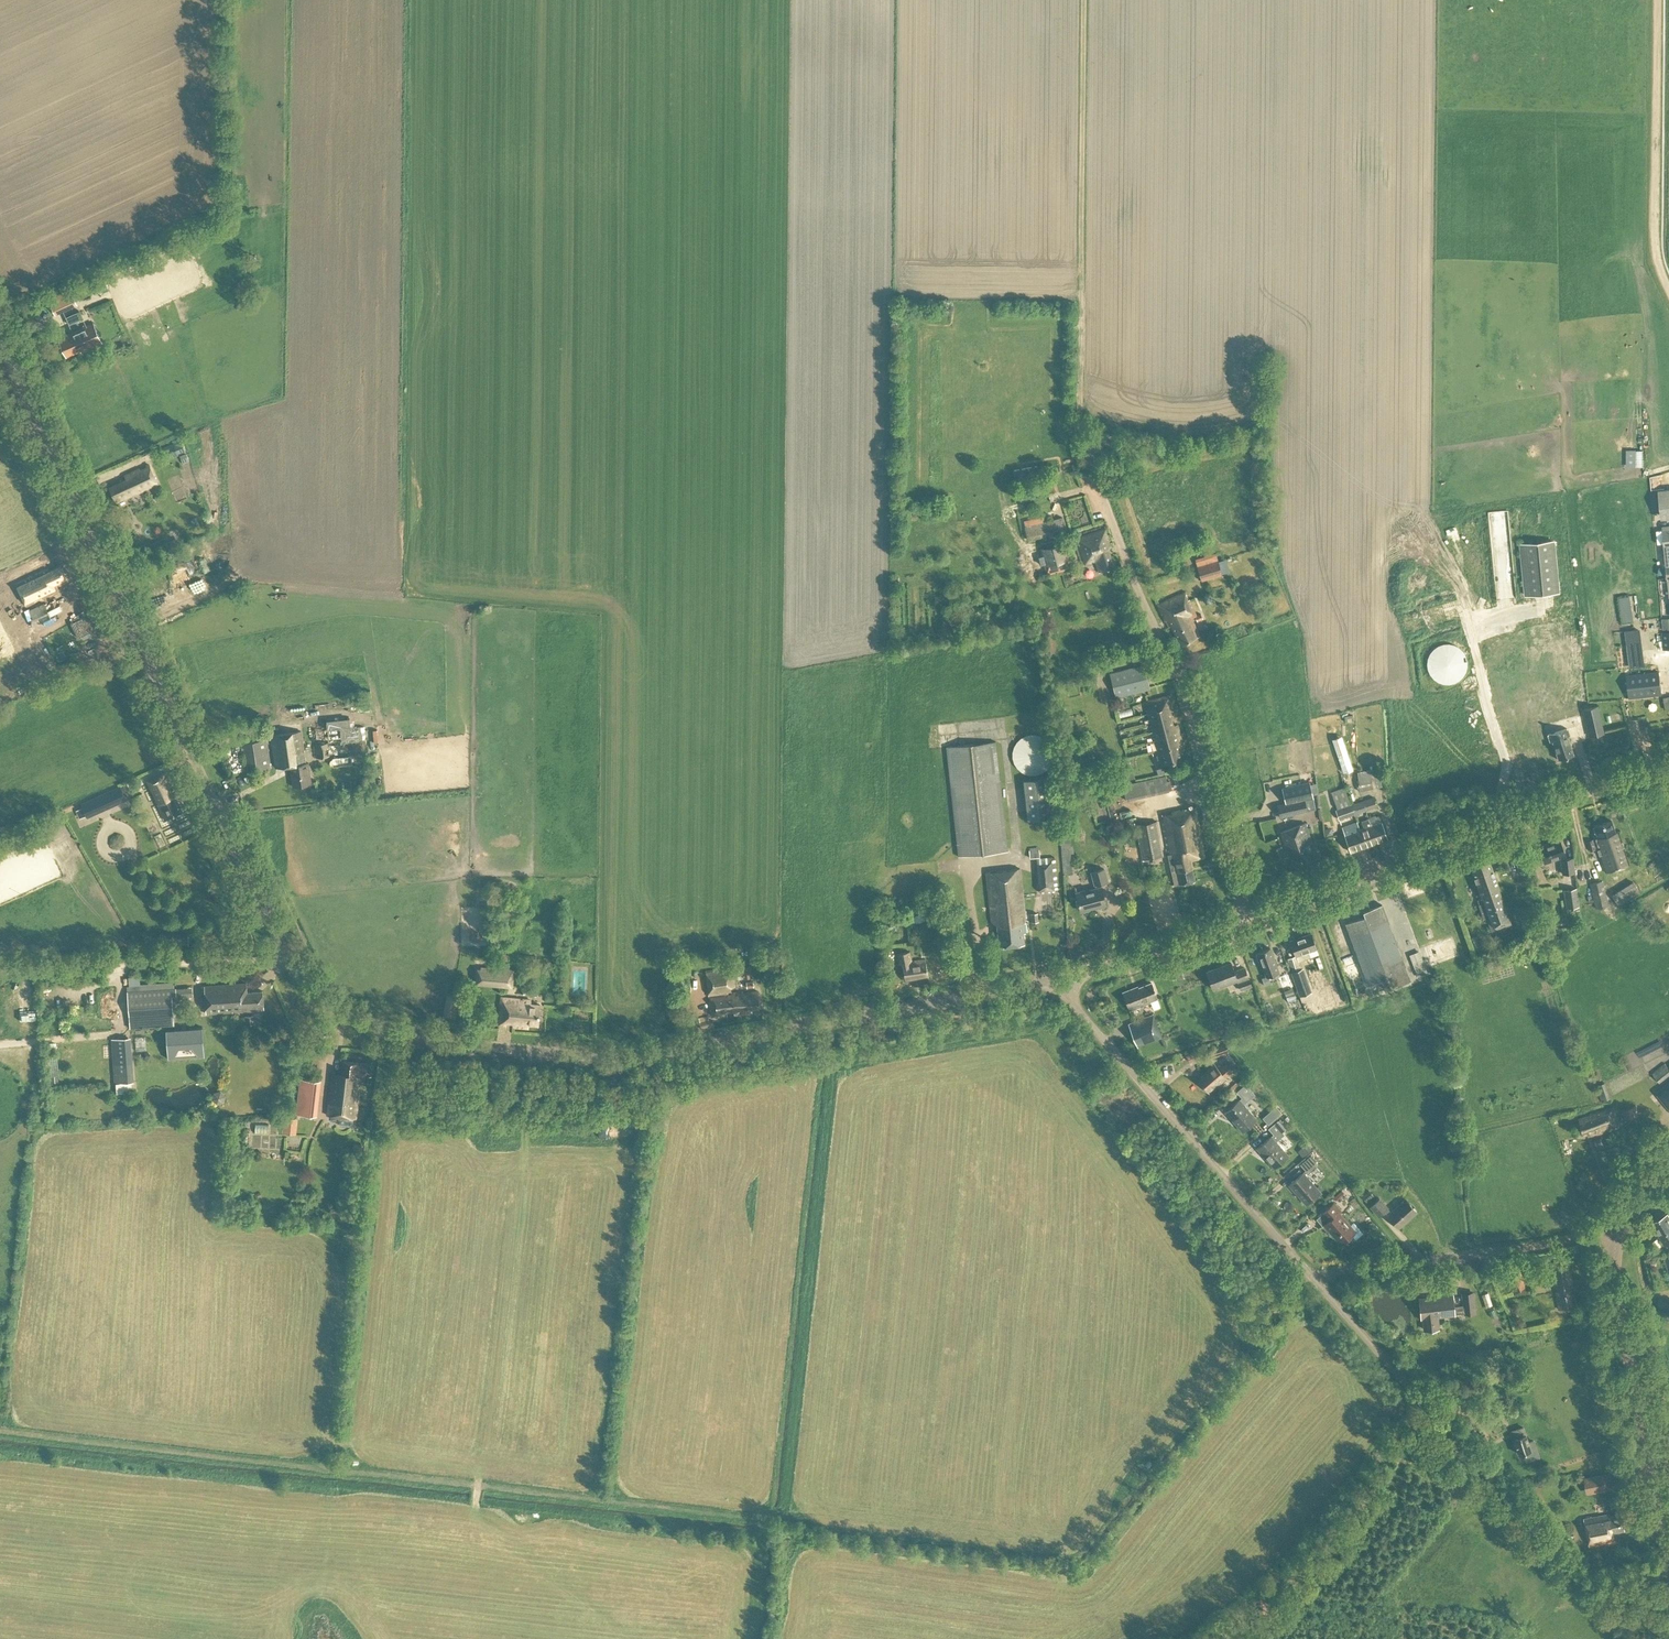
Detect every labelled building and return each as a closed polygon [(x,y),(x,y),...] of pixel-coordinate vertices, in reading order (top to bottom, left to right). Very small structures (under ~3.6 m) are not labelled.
[(55,314),(76,304),(70,290),(49,299),(55,314)] [(66,317),(69,324),(83,318),(80,310),(66,317)] [(82,352),(102,343),(92,323),(73,332),(74,334),(59,340),(67,356),(81,350),(82,352)] [(177,454),(173,443),(156,450),(161,461),(177,454)] [(1637,448),(1638,464),(1645,464),(1644,448),(1637,448)] [(1636,466),(1636,450),(1627,450),(1627,467),(1636,466)] [(133,495),(158,483),(149,464),(125,475),(127,479),(110,487),(117,502),(133,494),(133,495)] [(1056,471),(1045,473),(1047,490),(1058,488),(1056,471)] [(1660,492),(1663,520),(1668,519),(1668,491),(1660,492)] [(1492,536),(1511,535),(1509,509),(1491,511),(1492,536)] [(1044,521),(1025,526),(1028,540),(1066,531),(1062,517),(1044,521)] [(1463,533),(1476,528),(1473,519),(1459,524),(1463,533)] [(1097,572),(1113,567),(1107,547),(1111,546),(1105,528),(1077,537),(1085,563),(1093,560),(1097,572)] [(1560,591),(1556,538),(1520,540),(1524,593),(1560,591)] [(1069,559),(1064,542),(1041,549),(1048,575),(1068,569),(1066,560),(1069,559)] [(1216,559),(1196,566),(1200,581),(1221,574),(1217,560),(1216,559)] [(48,568),(35,574),(36,577),(31,580),(29,577),(16,583),(27,606),(58,591),(55,586),(67,580),(60,566),(50,571),(48,568)] [(153,584),(156,596),(171,592),(167,580),(153,584)] [(1196,615),(1185,591),(1157,604),(1164,621),(1168,619),(1179,645),(1199,636),(1191,618),(1195,617),(1197,621),(1202,618),(1200,613),(1196,615)] [(36,642),(16,592),(0,598),(0,607),(16,649),(36,642)] [(1630,596),(1619,598),(1623,623),(1634,621),(1630,596)] [(52,608),(58,606),(55,600),(50,602),(52,608)] [(35,621),(50,614),(45,603),(30,610),(35,621)] [(82,617),(71,623),(78,637),(89,632),(90,631),(93,636),(103,631),(93,612),(82,617)] [(1625,630),(1629,658),(1630,666),(1643,664),(1642,656),(1644,656),(1640,628),(1625,630)] [(1469,675),(1460,640),(1428,648),(1436,683),(1469,675)] [(1118,671),(1110,673),(1116,697),(1124,694),(1133,692),(1141,690),(1150,688),(1144,665),(1135,667),(1127,669),(1118,671)] [(1661,694),(1659,672),(1626,675),(1629,698),(1661,694)] [(1170,694),(1144,701),(1147,712),(1150,722),(1152,733),(1155,743),(1157,750),(1158,750),(1159,753),(1162,764),(1181,759),(1179,750),(1184,749),(1183,747),(1182,742),(1181,740),(1180,736),(1178,726),(1177,724),(1173,725),(1171,718),(1175,717),(1175,716),(1173,709),(1172,709),(1171,706),(1170,703),(1172,703),(1170,694)] [(1589,737),(1603,734),(1597,707),(1583,710),(1589,737)] [(339,727),(341,741),(341,742),(359,740),(358,726),(355,726),(350,726),(349,718),(326,720),(327,729),(328,728),(339,727)] [(1574,754),(1565,729),(1547,735),(1550,744),(1552,743),(1558,759),(1574,754)] [(309,763),(306,763),(301,730),(272,734),(276,767),(290,765),(293,785),(311,783),(309,763)] [(1017,740),(1012,748),(1011,757),(1015,766),(1021,772),(1030,775),(1039,773),(1046,769),(1051,761),(1052,752),(1049,743),(1042,737),(1034,734),(1025,735),(1017,740)] [(266,738),(241,742),(245,771),(271,768),(266,738)] [(1351,761),(1344,740),(1334,743),(1341,764),(1351,761)] [(958,856),(1008,850),(996,741),(946,746),(958,856)] [(316,758),(330,756),(328,742),(315,744),(316,758)] [(1136,764),(1126,765),(1128,778),(1138,777),(1136,764)] [(1373,788),(1371,769),(1357,772),(1358,773),(1359,781),(1360,791),(1373,788)] [(170,786),(172,785),(166,772),(147,781),(165,819),(180,812),(173,797),(177,795),(174,790),(173,791),(170,786)] [(1028,819),(1059,816),(1054,776),(1023,779),(1028,819)] [(1169,791),(1166,777),(1122,785),(1125,799),(1169,791)] [(1312,797),(1309,782),(1282,787),(1286,802),(1277,804),(1280,817),(1306,811),(1315,810),(1312,797)] [(89,814),(87,815),(88,817),(126,800),(120,786),(81,803),(83,807),(86,806),(89,814)] [(1354,813),(1351,804),(1350,805),(1343,787),(1329,792),(1336,810),(1339,819),(1354,813)] [(1362,800),(1365,809),(1376,805),(1373,797),(1362,800)] [(1358,812),(1365,809),(1362,800),(1351,804),(1354,813),(1355,815),(1359,813),(1358,812)] [(1190,860),(1205,856),(1196,807),(1171,811),(1172,813),(1161,815),(1168,854),(1174,884),(1194,880),(1190,860)] [(1370,825),(1376,842),(1387,838),(1379,815),(1375,817),(1375,816),(1368,818),(1370,825)] [(1366,846),(1376,842),(1370,825),(1368,818),(1361,820),(1363,827),(1359,828),(1366,846)] [(1615,832),(1611,820),(1594,826),(1594,827),(1593,829),(1594,833),(1596,833),(1598,837),(1595,838),(1598,846),(1596,846),(1605,872),(1629,864),(1618,831),(1615,832)] [(1142,859),(1163,855),(1157,821),(1136,824),(1142,859)] [(1366,846),(1359,828),(1357,821),(1342,827),(1344,834),(1350,851),(1366,846)] [(1313,845),(1305,823),(1279,831),(1288,854),(1299,850),(1303,864),(1315,859),(1314,856),(1316,855),(1313,845)] [(1596,849),(1592,839),(1586,841),(1590,851),(1596,849)] [(1564,855),(1565,855),(1559,840),(1538,847),(1543,862),(1559,856),(1561,859),(1560,859),(1562,873),(1574,872),(1572,858),(1566,859),(1564,855)] [(1040,857),(1039,850),(1039,849),(1029,850),(1030,857),(1040,857)] [(1037,858),(1039,893),(1058,891),(1055,856),(1037,858)] [(1514,860),(1517,871),(1525,869),(1521,858),(1514,860)] [(1499,888),(1489,859),(1470,865),(1480,894),(1478,894),(1481,903),(1478,904),(1483,918),(1486,917),(1491,930),(1495,929),(1496,930),(1511,924),(1510,919),(1499,888)] [(1024,922),(1026,922),(1020,868),(986,871),(991,920),(997,925),(999,946),(1024,943),(1023,932),(1025,932),(1024,922)] [(1096,905),(1096,907),(1106,904),(1101,886),(1100,883),(1107,881),(1104,868),(1091,871),(1096,887),(1089,889),(1088,889),(1076,892),(1080,910),(1092,907),(1091,906),(1096,905)] [(1595,908),(1608,905),(1602,880),(1589,883),(1595,908)] [(1618,906),(1640,893),(1632,881),(1611,895),(1618,906)] [(1562,890),(1564,907),(1578,905),(1575,888),(1562,890)] [(1410,980),(1386,917),(1381,904),(1363,911),(1364,916),(1345,923),(1368,985),(1381,980),(1385,990),(1410,980)] [(1310,956),(1318,953),(1311,933),(1290,941),(1295,955),(1308,950),(1310,956)] [(1274,979),(1278,977),(1280,976),(1279,972),(1270,948),(1258,953),(1256,955),(1258,961),(1261,962),(1266,976),(1273,974),(1274,979)] [(1421,949),(1411,952),(1419,974),(1428,971),(1421,949)] [(925,958),(914,960),(911,960),(910,951),(898,953),(900,963),(902,962),(905,978),(928,975),(925,958)] [(1241,990),(1251,986),(1244,967),(1234,971),(1231,962),(1206,971),(1213,989),(1237,980),(1241,990)] [(744,966),(746,977),(753,976),(751,965),(744,966)] [(475,984),(512,986),(514,969),(479,966),(479,968),(476,968),(475,984)] [(730,985),(735,985),(733,967),(706,970),(711,1015),(718,1014),(719,1016),(727,1015),(727,1010),(733,1009),(734,1014),(752,1012),(751,1009),(760,1008),(758,991),(743,993),(743,991),(730,992),(730,985)] [(1292,972),(1300,995),(1310,992),(1312,991),(1303,968),(1300,969),(1292,972)] [(1151,982),(1133,990),(1132,988),(1123,992),(1130,1010),(1150,1002),(1150,1001),(1158,998),(1151,982)] [(206,1013),(264,1010),(262,991),(247,991),(247,983),(205,986),(206,1013)] [(1312,997),(1315,1007),(1337,1000),(1332,983),(1316,988),(1318,995),(1312,997)] [(194,994),(194,985),(181,986),(181,995),(194,994)] [(174,1017),(172,995),(177,994),(176,988),(128,991),(130,1027),(174,1024),(174,1017)] [(499,1024),(506,1025),(506,1023),(513,1023),(512,1026),(528,1027),(529,1023),(538,1024),(540,1004),(530,1003),(531,999),(501,996),(499,1024)] [(1153,1014),(1128,1023),(1137,1047),(1162,1037),(1153,1014)] [(246,1024),(262,1023),(261,1015),(245,1015),(246,1024)] [(712,1019),(698,1022),(700,1028),(713,1025),(712,1019)] [(203,1026),(167,1029),(169,1058),(205,1056),(203,1026)] [(129,1037),(126,1037),(117,1038),(112,1038),(115,1082),(112,1082),(113,1088),(118,1088),(118,1082),(132,1081),(129,1037)] [(57,1040),(48,1041),(50,1049),(58,1048),(57,1040)] [(1208,1058),(1227,1051),(1224,1042),(1205,1049),(1208,1058)] [(1192,1052),(1186,1056),(1190,1062),(1196,1057),(1192,1052)] [(366,1076),(366,1075),(368,1063),(342,1060),(342,1073),(332,1072),(328,1115),(355,1117),(359,1076),(365,1076),(366,1076)] [(1208,1092),(1226,1077),(1225,1077),(1233,1070),(1226,1062),(1218,1069),(1214,1064),(1204,1072),(1207,1075),(1199,1082),(1208,1092)] [(1668,1075),(1668,1064),(1667,1066),(1665,1063),(1652,1073),(1660,1082),(1668,1075)] [(298,1112),(316,1113),(320,1079),(302,1077),(298,1112)] [(1656,1091),(1668,1108),(1668,1081),(1656,1091)] [(1601,1101),(1612,1098),(1607,1082),(1597,1085),(1601,1101)] [(1242,1102),(1253,1092),(1246,1083),(1236,1091),(1241,1097),(1225,1111),(1242,1131),(1256,1119),(1242,1102)] [(225,1101),(225,1089),(213,1089),(214,1101),(225,1101)] [(1625,1120),(1639,1116),(1636,1106),(1621,1110),(1625,1120)] [(1262,1118),(1268,1124),(1281,1113),(1276,1107),(1262,1118)] [(1609,1130),(1619,1127),(1613,1107),(1590,1114),(1591,1116),(1579,1119),(1584,1133),(1588,1132),(1589,1136),(1603,1131),(1602,1130),(1608,1128),(1609,1130)] [(1274,1139),(1286,1129),(1278,1120),(1268,1128),(1273,1133),(1257,1148),(1274,1167),(1288,1155),(1274,1139)] [(270,1131),(270,1121),(256,1122),(256,1131),(270,1131)] [(1594,1139),(1597,1149),(1603,1147),(1600,1138),(1594,1139)] [(363,1144),(353,1143),(352,1153),(362,1154),(363,1144)] [(1306,1175),(1317,1165),(1309,1156),(1300,1164),(1305,1170),(1289,1184),(1306,1204),(1320,1191),(1306,1175)] [(1368,1189),(1361,1195),(1365,1199),(1366,1201),(1373,1195),(1368,1189)] [(1335,1200),(1343,1193),(1340,1190),(1332,1197),(1335,1200)] [(1371,1206),(1378,1215),(1384,1211),(1398,1227),(1417,1211),(1406,1199),(1391,1212),(1387,1208),(1388,1208),(1380,1199),(1371,1206)] [(1341,1210),(1334,1202),(1316,1217),(1322,1224),(1324,1226),(1340,1244),(1356,1230),(1340,1211),(1341,1210)] [(1668,1213),(1652,1222),(1667,1249),(1668,1247),(1668,1215),(1668,1213)] [(1558,1309),(1572,1307),(1568,1283),(1572,1282),(1568,1259),(1550,1262),(1554,1286),(1556,1286),(1557,1291),(1555,1291),(1558,1309)] [(1511,1292),(1528,1285),(1519,1266),(1503,1273),(1511,1292)] [(1463,1307),(1453,1308),(1451,1296),(1420,1299),(1422,1319),(1424,1319),(1425,1328),(1436,1327),(1435,1316),(1475,1312),(1473,1293),(1462,1294),(1463,1307)] [(1499,1408),(1480,1419),(1484,1426),(1503,1416),(1499,1408)] [(1497,1433),(1505,1429),(1502,1423),(1493,1426),(1497,1433)] [(1514,1438),(1513,1438),(1518,1454),(1525,1452),(1527,1460),(1539,1457),(1534,1441),(1528,1442),(1526,1434),(1525,1434),(1523,1428),(1512,1432),(1514,1438)] [(1585,1478),(1588,1491),(1610,1487),(1608,1474),(1585,1478)] [(1614,1532),(1626,1530),(1623,1514),(1611,1516),(1610,1513),(1584,1518),(1589,1546),(1616,1541),(1614,1532)]
